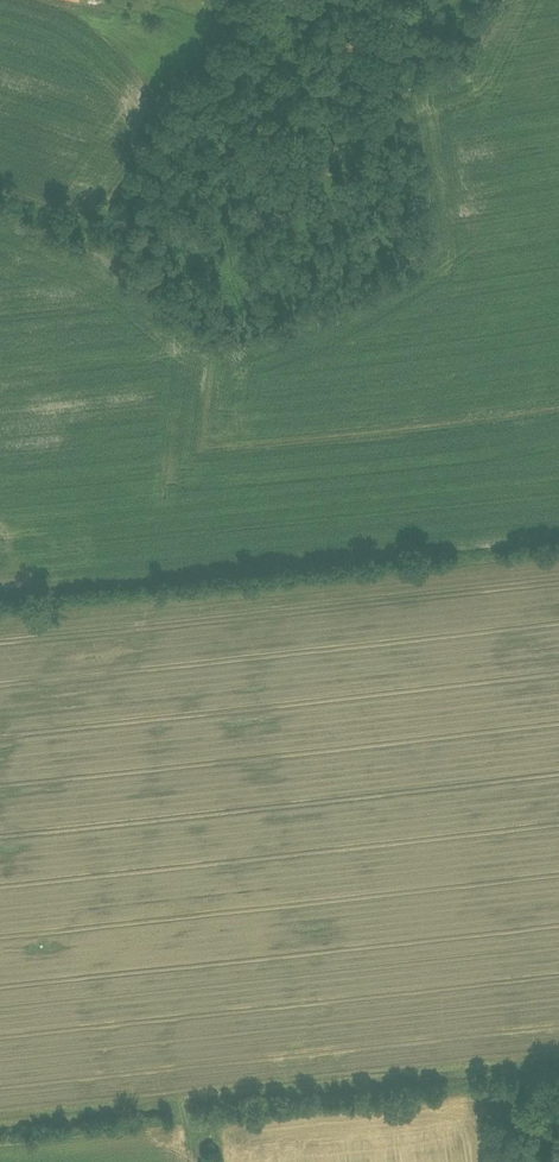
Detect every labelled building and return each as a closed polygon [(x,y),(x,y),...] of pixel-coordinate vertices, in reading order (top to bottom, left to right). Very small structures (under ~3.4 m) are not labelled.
[(153,0),(137,0),(135,15),(150,17),(153,0)]
